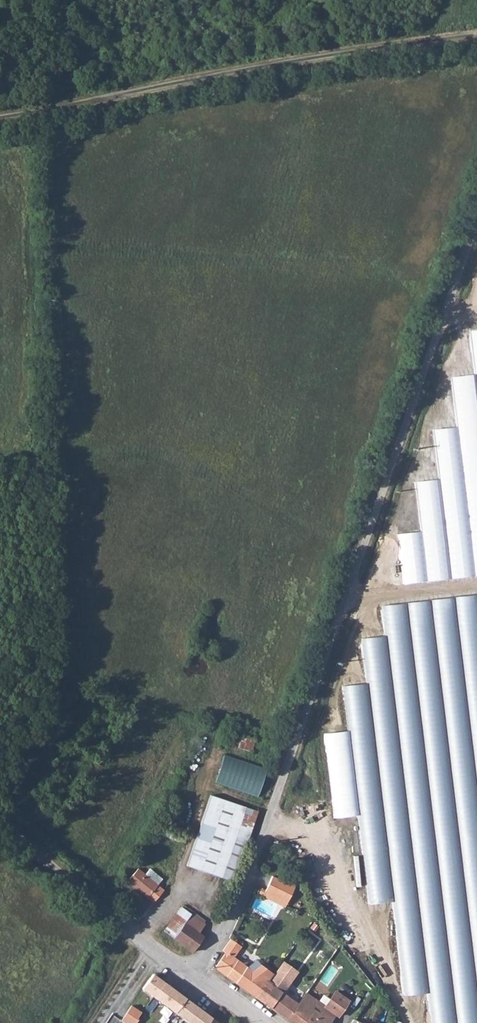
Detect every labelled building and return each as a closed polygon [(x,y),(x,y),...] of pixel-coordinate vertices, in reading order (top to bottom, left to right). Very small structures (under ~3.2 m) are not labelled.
[(402,587),(476,578),(476,332),(471,333),(475,375),(452,378),(457,428),(434,430),(440,480),(416,483),(422,533),(397,537),(402,587)] [(380,608),(384,638),(361,641),(366,686),(342,689),(348,733),(324,736),(335,820),(358,817),(369,907),(393,904),(405,998),(428,995),(432,1022),(476,1022),(476,597),(380,608)] [(242,736),(240,747),(253,750),(256,738),(242,736)] [(259,796),(268,767),(225,753),(216,782),(259,796)] [(236,836),(246,807),(211,795),(187,867),(221,879),(236,836)] [(236,836),(249,841),(259,812),(246,807),(236,836)] [(126,882),(153,904),(164,890),(157,885),(162,879),(149,869),(144,875),(137,869),(126,882)] [(275,876),(273,875),(265,891),(288,902),(296,886),(275,876)] [(265,891),(264,894),(286,905),(288,902),(265,891)] [(174,939),(191,916),(180,908),(165,932),(174,939)] [(174,939),(194,952),(203,938),(198,935),(204,925),(191,916),(174,939)] [(244,948),(234,941),(226,953),(215,968),(227,978),(252,996),(264,981),(269,985),(272,982),(271,979),(272,977),(264,971),(263,973),(255,967),(252,971),(236,960),(244,948)] [(269,985),(272,986),(282,993),(296,973),(284,965),(272,982),(269,985)] [(326,977),(332,980),(338,969),(332,966),(326,977)] [(160,1003),(170,1011),(167,1015),(166,1018),(172,1022),(179,1022),(182,1019),(186,1022),(185,1022),(210,1022),(213,1019),(184,998),(152,975),(141,989),(160,1003)] [(252,996),(261,1002),(272,986),(269,985),(264,981),(252,996)] [(290,1022),(330,1022),(335,1016),(306,996),(300,1005),(289,998),(282,993),(272,986),(261,1002),(290,1022)] [(157,1008),(167,1015),(170,1011),(160,1003),(157,1008)] [(122,1019),(128,1022),(137,1022),(144,1012),(132,1004),(122,1019)]
